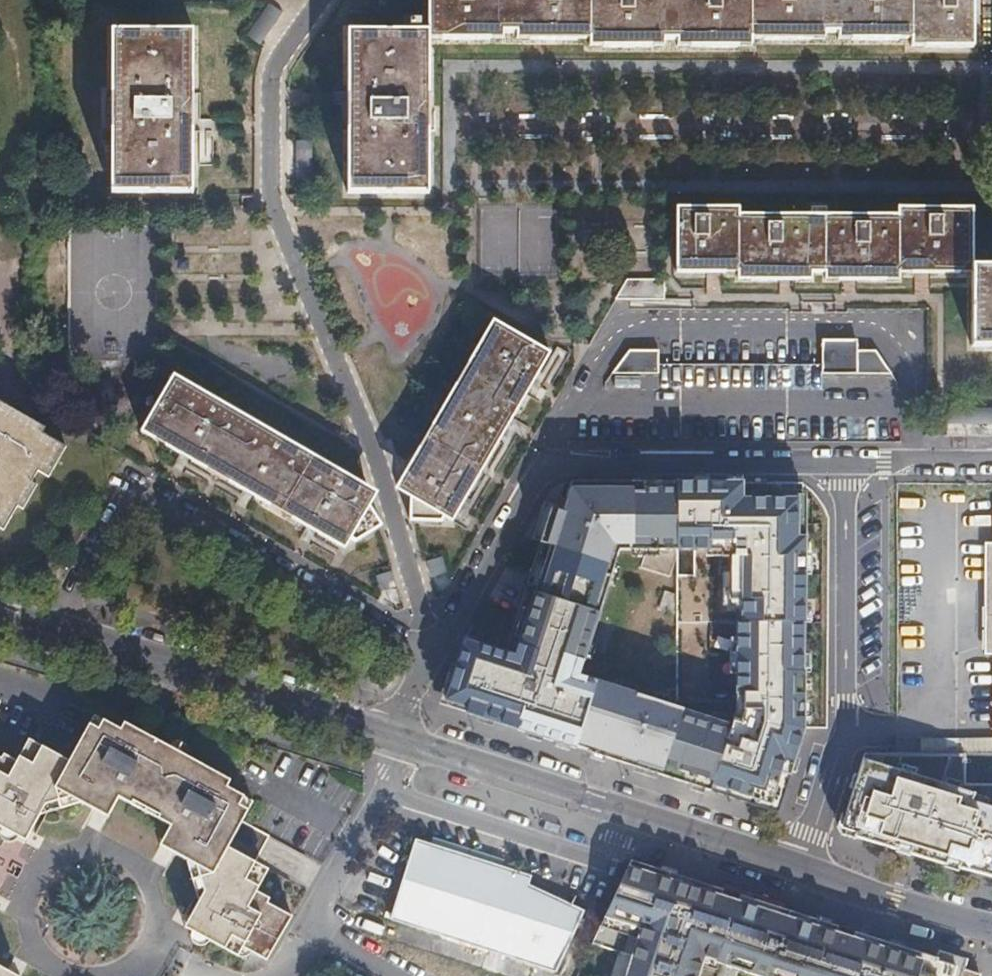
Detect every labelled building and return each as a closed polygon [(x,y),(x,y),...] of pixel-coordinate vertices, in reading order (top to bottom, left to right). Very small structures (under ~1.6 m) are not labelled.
[(348,192),(427,192),(428,38),(429,37),(500,37),(501,31),(515,31),(515,37),(589,37),(589,45),(663,45),(663,38),(676,38),(676,45),(751,45),(751,37),(824,38),(824,31),(838,31),(838,37),(911,38),(911,45),(971,46),(972,0),(349,0),(348,192)] [(114,32),(115,192),(191,192),(192,32),(114,32)] [(972,344),(991,344),(991,266),(971,266),(972,208),(899,208),(898,216),(739,216),(739,208),(676,209),(676,270),(738,271),(739,278),(811,279),(811,271),(824,271),(825,278),(900,279),(900,271),(972,271),(972,344)] [(627,279),(615,300),(664,300),(664,280),(627,279)] [(553,407),(532,441),(928,442),(928,309),(610,308),(553,407)] [(394,493),(450,525),(548,354),(493,322),(394,493)] [(343,548),(374,491),(174,375),(142,430),(343,548)] [(23,414),(20,413),(0,401),(0,418),(4,411),(19,420),(23,414)] [(23,414),(19,420),(4,411),(0,418),(0,528),(2,529),(17,506),(23,509),(37,485),(31,481),(38,470),(49,476),(66,448),(42,433),(45,428),(23,414)] [(677,553),(677,483),(571,483),(513,656),(466,642),(444,710),(707,797),(733,724),(577,676),(613,554),(677,553)] [(234,929),(241,915),(255,922),(253,926),(276,937),(297,891),(262,874),(272,851),(260,845),(261,841),(233,827),(247,797),(255,779),(231,767),(233,761),(124,708),(121,714),(95,701),(88,716),(72,748),(42,733),(40,737),(27,731),(16,754),(0,746),(0,815),(31,830),(45,801),(85,788),(112,801),(121,783),(174,809),(166,827),(196,842),(209,878),(194,909),(234,929)] [(972,803),(975,796),(865,762),(843,828),(865,834),(863,840),(879,845),(894,849),(895,847),(911,852),(910,854),(941,863),(943,858),(960,863),(958,868),(991,877),(991,809),(972,803)] [(415,842),(390,922),(556,973),(584,912),(529,888),(531,879),(415,842)] [(10,855),(0,849),(0,872),(10,855)] [(746,975),(965,975),(621,864),(600,928),(634,939),(622,975),(696,975),(701,961),(746,975)] [(241,915),(234,929),(248,936),(253,926),(255,922),(241,915)] [(32,967),(5,954),(0,940),(0,975),(28,975),(32,967)]
